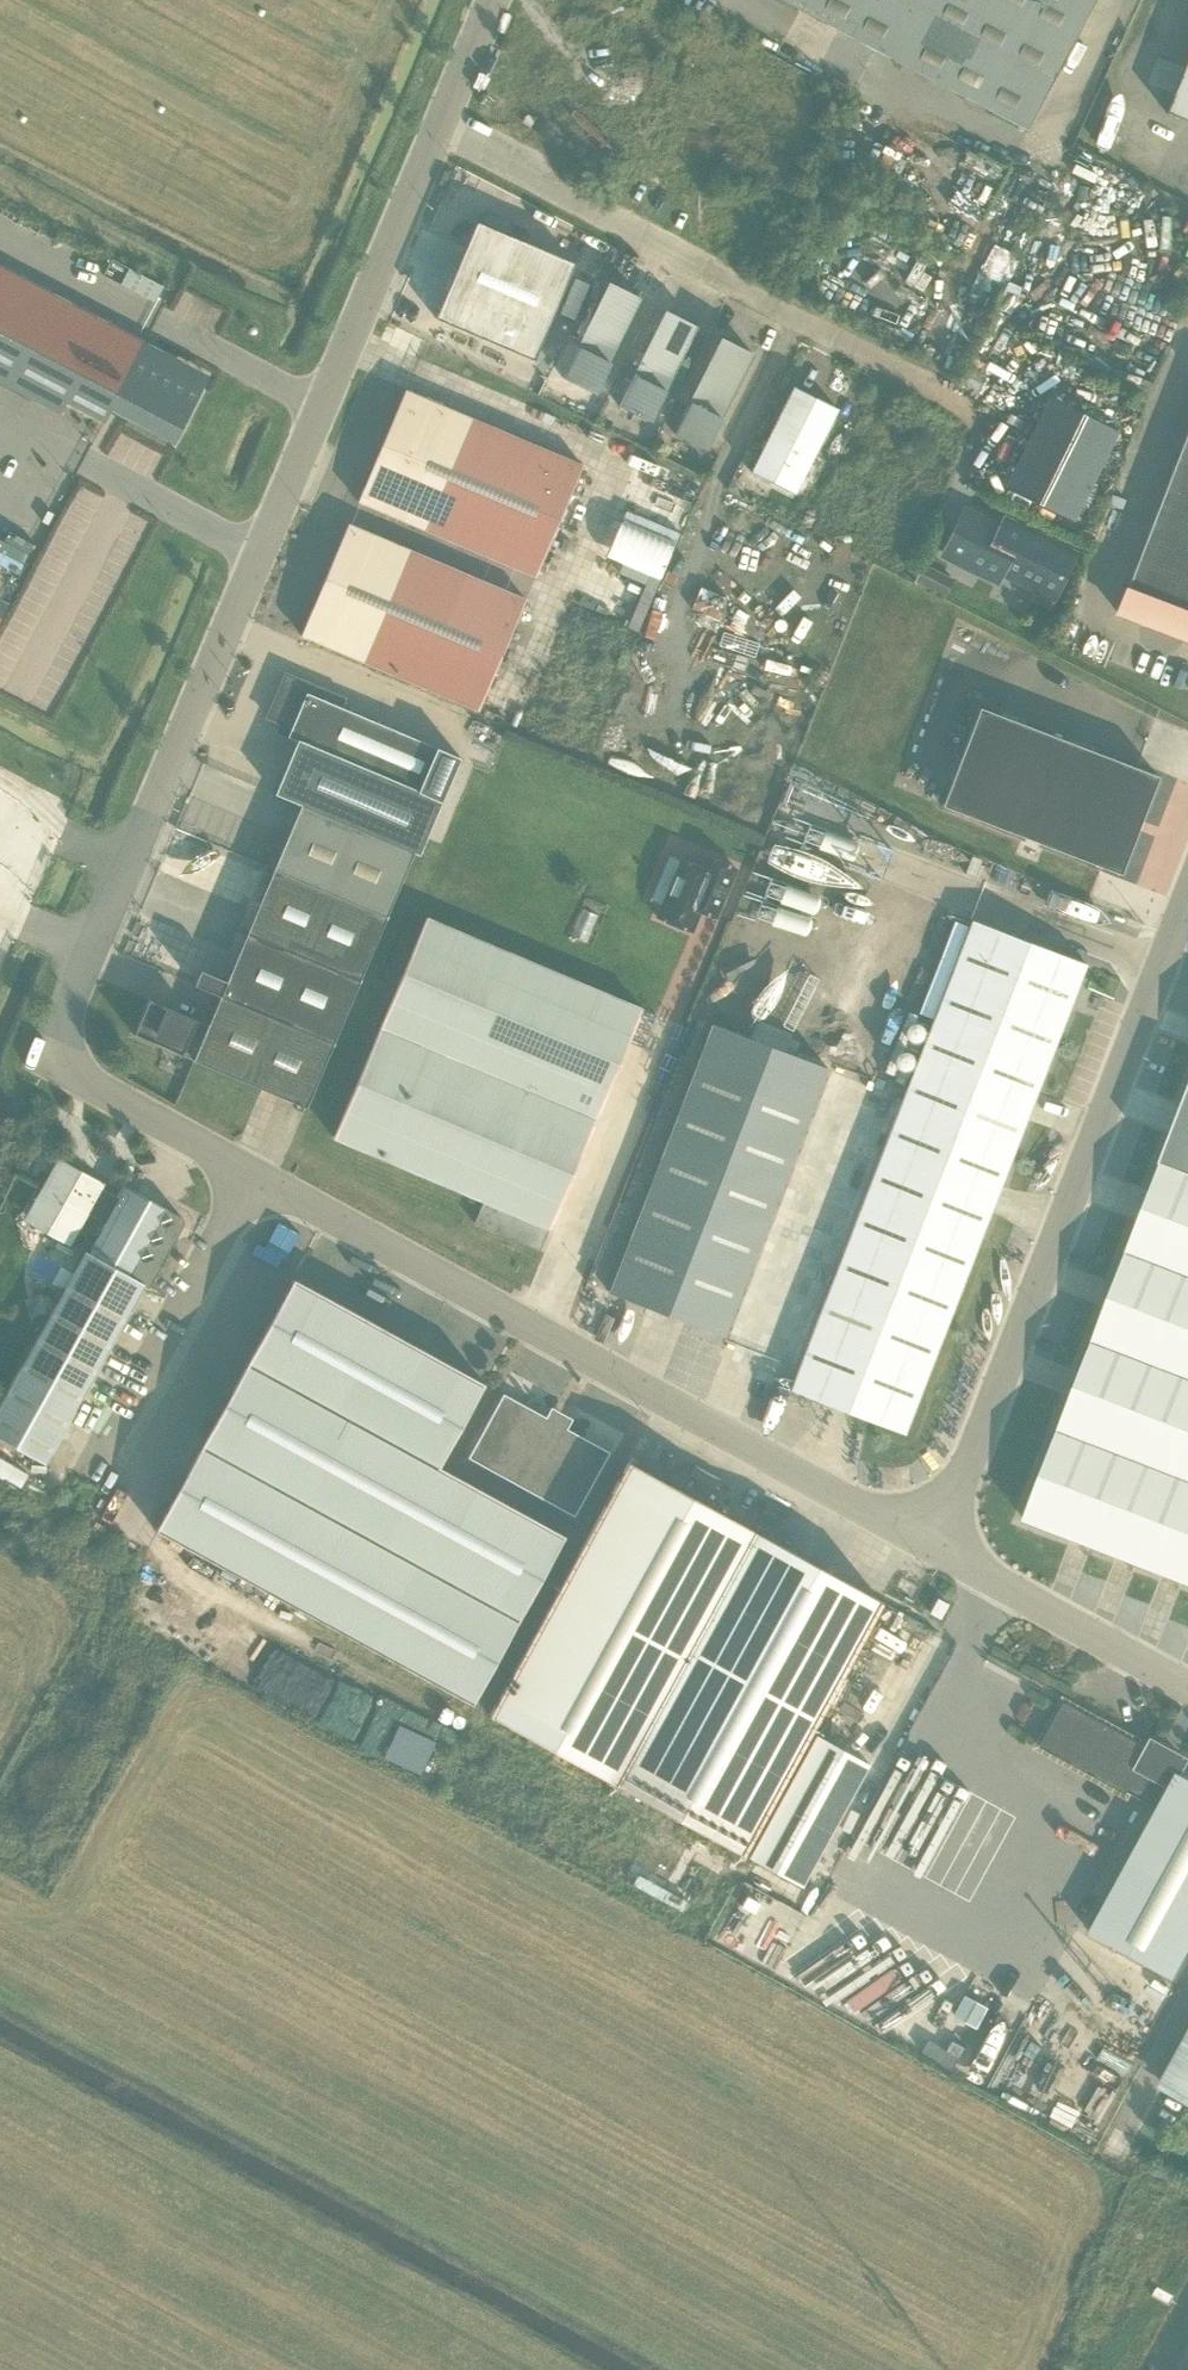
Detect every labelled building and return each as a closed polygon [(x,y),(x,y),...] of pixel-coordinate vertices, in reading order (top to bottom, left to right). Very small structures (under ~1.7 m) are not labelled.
[(1028,129),(1096,0),(783,0),(1028,129)] [(1167,112),(1187,120),(1187,57),(1167,112)] [(583,262),(484,220),(443,316),(542,358),(583,262)] [(0,265),(0,381),(60,413),(67,401),(105,421),(112,408),(175,442),(203,388),(140,355),(147,342),(0,265)] [(641,296),(611,281),(564,376),(594,391),(641,296)] [(671,311),(623,406),(654,421),(701,326),(671,311)] [(753,353),(723,337),(675,432),(705,448),(753,353)] [(795,385),(752,471),(795,492),(838,407),(795,385)] [(536,575),(583,464),(406,388),(358,500),(536,575)] [(1049,397),(1004,487),(1074,522),(1119,432),(1049,397)] [(1118,611),(1187,638),(1187,431),(1118,611)] [(1000,522),(964,504),(939,555),(999,585),(1003,577),(1032,591),(1029,599),(1048,608),(1052,601),(1055,603),(1080,552),(1004,514),(1000,522)] [(526,598),(349,522),(302,634),(479,709),(526,598)] [(954,578),(923,563),(914,582),(945,596),(954,578)] [(302,804),(414,851),(420,854),(461,756),(341,706),(345,697),(286,672),(267,716),(292,726),(288,735),(298,739),(275,793),(302,804)] [(1121,871),(1159,774),(980,705),(943,802),(1121,871)] [(302,804),(275,868),(387,916),(414,851),(302,804)] [(737,868),(707,855),(702,867),(681,858),(671,883),(661,878),(658,885),(653,898),(663,902),(661,906),(657,915),(693,930),(702,909),(707,904),(717,909),(715,915),(716,916),(737,868)] [(275,868),(248,931),(361,979),(387,916),(275,868)] [(334,1136),(442,1181),(485,1199),(475,1221),(540,1249),(642,1007),(427,916),(334,1136)] [(905,1432),(1086,962),(973,918),(791,1388),(905,1432)] [(201,968),(195,983),(221,994),(334,1042),(361,979),(248,931),(228,979),(201,968)] [(221,994),(194,1059),(307,1106),(334,1042),(221,994)] [(149,998),(134,1033),(183,1054),(197,1018),(149,998)] [(828,1067),(713,1022),(610,1291),(725,1336),(828,1067)] [(1162,1160),(1187,1170),(1187,1092),(1183,1105),(1162,1160)] [(1162,1160),(1024,1517),(1187,1580),(1187,1170),(1162,1160)] [(65,1161),(48,1191),(42,1188),(29,1210),(33,1223),(71,1244),(89,1212),(106,1222),(90,1251),(86,1249),(0,1406),(0,1432),(48,1458),(145,1282),(136,1278),(173,1211),(126,1185),(120,1197),(98,1185),(100,1181),(65,1161)] [(439,1465),(485,1382),(294,1277),(156,1529),(473,1703),(565,1534),(439,1465)] [(610,1451),(504,1392),(469,1456),(575,1515),(610,1451)] [(21,1485),(28,1472),(0,1457),(0,1474),(21,1485)] [(882,1600),(628,1460),(490,1713),(744,1852),(882,1600)] [(784,1509),(767,1500),(761,1511),(778,1521),(784,1509)] [(941,1617),(950,1602),(939,1596),(931,1611),(941,1617)] [(1065,1700),(1040,1745),(1127,1792),(1129,1788),(1158,1804),(1089,1930),(1174,1977),(1187,1952),(1187,1775),(1180,1771),(1185,1763),(1183,1757),(1173,1752),(1175,1748),(1167,1744),(1165,1747),(1155,1742),(1149,1743),(1148,1746),(1065,1700)] [(436,1740),(409,1728),(395,1761),(422,1773),(436,1740)] [(802,1884),(869,1762),(817,1733),(750,1855),(802,1884)] [(1161,2080),(1187,2095),(1187,2032),(1161,2080)]
